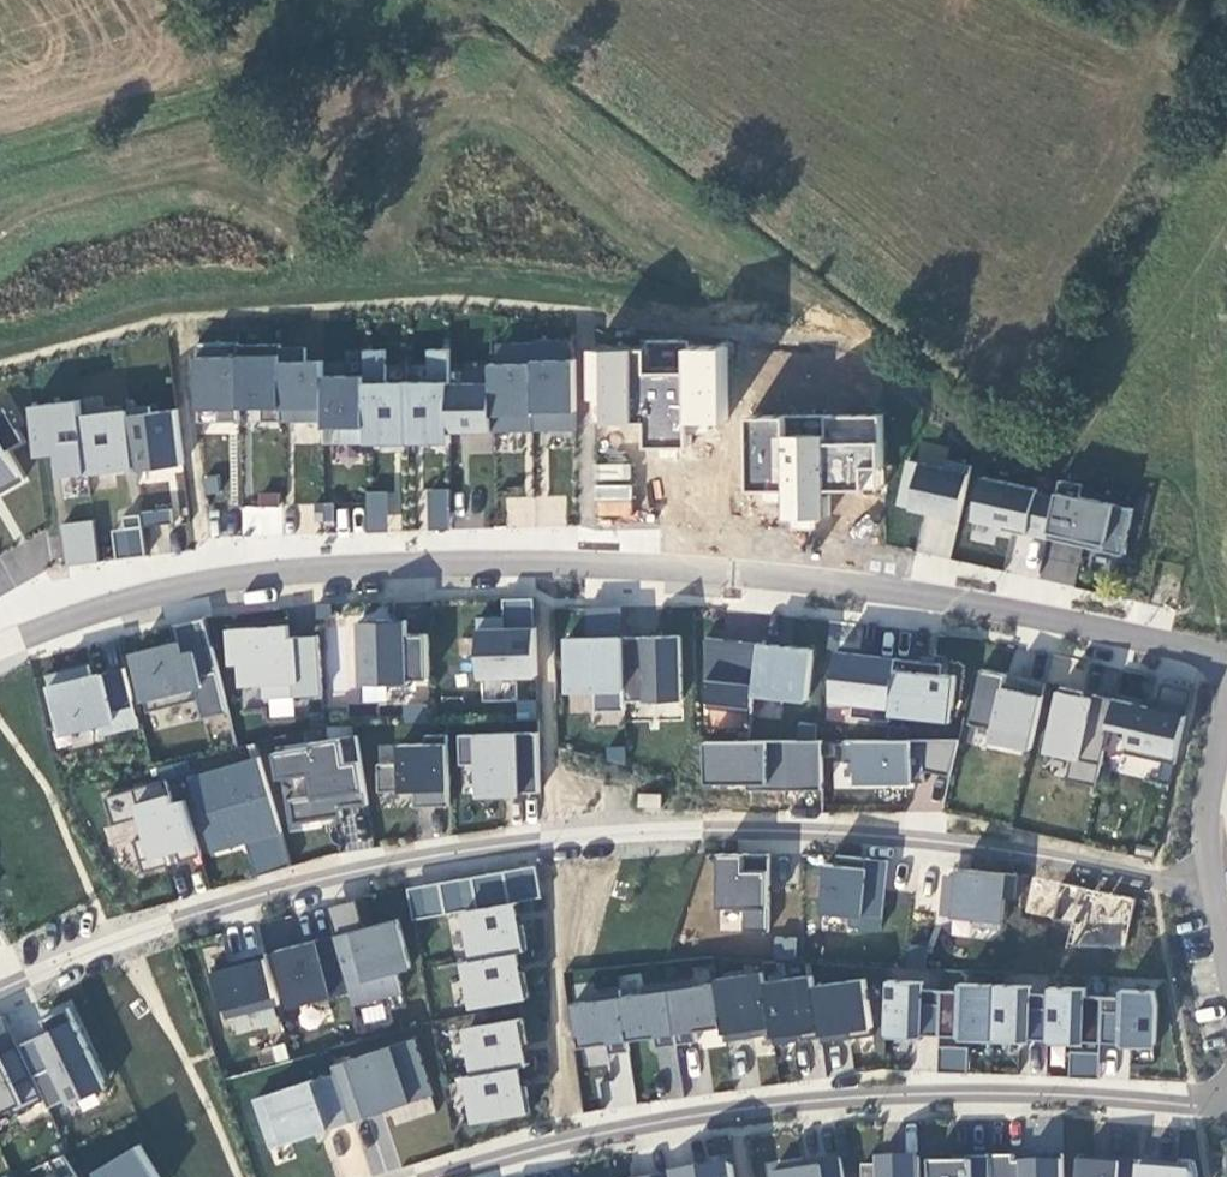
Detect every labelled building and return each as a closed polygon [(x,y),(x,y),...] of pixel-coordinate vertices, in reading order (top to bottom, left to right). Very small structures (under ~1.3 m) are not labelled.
[(558,337),(533,337),(534,409),(544,409),(544,428),(576,428),(576,357),(559,357),(558,337)] [(644,444),(688,445),(688,422),(728,421),(726,347),(688,347),(687,341),(641,340),(641,351),(598,351),(600,421),(645,421),(644,444)] [(281,341),(239,341),(240,404),(262,404),(262,418),(282,418),(281,341)] [(366,373),(323,373),(324,424),(342,424),(342,440),(366,440),(366,373)] [(492,380),(450,381),(450,429),(492,428),(492,380)] [(24,476),(7,446),(22,438),(3,404),(0,406),(0,489),(24,476)] [(129,407),(81,412),(88,469),(136,463),(129,407)] [(883,484),(883,414),(757,417),(759,485),(786,485),(786,518),(831,516),(830,484),(883,484)] [(909,458),(899,503),(959,517),(972,463),(947,458),(945,466),(909,458)] [(599,479),(628,480),(628,465),(599,465),(599,479)] [(1083,483),(1061,478),(1047,537),(1070,542),(1071,535),(1085,538),(1084,545),(1124,554),(1134,507),(1080,495),(1083,483)] [(631,485),(595,485),(595,517),(631,517),(631,485)] [(448,528),(449,489),(426,488),(425,528),(448,528)] [(399,491),(365,490),(365,530),(385,530),(386,511),(399,511),(399,491)] [(332,502),(314,503),(315,526),(333,525),(332,502)] [(281,506),(241,505),(241,530),(280,531),(281,506)] [(143,526),(173,520),(170,506),(140,512),(143,526)] [(66,566),(99,560),(91,519),(58,525),(66,566)] [(140,528),(112,531),(114,556),(143,554),(140,528)] [(1085,538),(1071,535),(1070,542),(1084,545),(1085,538)] [(996,563),(948,561),(947,577),(995,580),(996,563)] [(505,596),(505,614),(505,626),(535,625),(535,595),(505,596)] [(204,614),(168,623),(173,640),(176,652),(211,643),(204,614)] [(505,614),(478,614),(480,674),(537,673),(535,625),(505,626),(505,614)] [(393,617),(359,618),(360,681),(387,680),(387,684),(410,684),(409,680),(429,679),(427,631),(393,632),(393,617)] [(287,622),(227,626),(229,663),(238,662),(240,684),(264,682),(264,696),(322,692),(318,632),(288,634),(287,622)] [(335,701),(353,702),(356,626),(338,625),(335,701)] [(680,633),(623,635),(624,699),(681,698),(680,633)] [(623,635),(566,636),(567,689),(594,688),(595,709),(625,709),(624,699),(623,635)] [(723,637),(706,635),(707,706),(751,711),(753,692),(759,641),(739,639),(739,643),(722,643),(723,637)] [(173,640),(133,650),(147,709),(197,697),(202,716),(228,709),(211,643),(176,652),(173,640)] [(813,647),(759,641),(753,692),(807,698),(813,647)] [(942,662),(897,657),(890,714),(950,720),(956,674),(941,672),(942,662)] [(88,661),(46,671),(61,730),(99,720),(102,732),(138,723),(124,665),(91,673),(88,661)] [(1007,673),(981,667),(968,722),(993,727),(990,739),(1030,748),(1045,682),(1020,676),(1017,688),(1004,685),(1007,673)] [(1083,691),(1060,685),(1045,750),(1071,756),(1067,778),(1096,785),(1110,723),(1116,698),(1093,693),(1092,699),(1082,697),(1083,691)] [(362,686),(361,701),(385,702),(386,687),(362,686)] [(1186,714),(1116,698),(1110,723),(1130,728),(1125,752),(1163,760),(1175,763),(1186,714)] [(538,729),(459,731),(460,762),(478,761),(479,791),(540,790),(538,729)] [(400,760),(377,761),(378,789),(413,788),(414,799),(424,798),(424,804),(449,804),(447,732),(425,732),(425,741),(400,741),(400,760)] [(369,842),(355,735),(266,746),(271,781),(281,780),(286,827),(348,819),(349,828),(344,829),(347,845),(369,842)] [(701,785),(821,789),(823,742),(703,738),(701,785)] [(958,738),(844,739),(844,760),(856,760),(856,781),(925,781),(925,769),(950,775),(958,738)] [(259,754),(190,774),(204,823),(219,819),(226,845),(281,829),(259,754)] [(1175,763),(1163,760),(1158,781),(1170,784),(1175,763)] [(166,776),(105,794),(113,821),(141,813),(146,833),(133,836),(143,869),(169,861),(166,850),(176,847),(179,858),(200,852),(184,796),(173,799),(166,776)] [(662,792),(640,791),(639,804),(661,805),(662,792)] [(219,819),(204,823),(212,849),(226,845),(219,819)] [(887,859),(836,853),(835,862),(826,861),(821,911),(850,914),(880,917),(887,859)] [(715,854),(714,930),(768,931),(769,854),(715,854)] [(1016,873),(959,867),(958,874),(952,874),(950,889),(944,888),(941,914),(974,917),(974,923),(1001,926),(1004,896),(1013,897),(1016,873)] [(471,874),(439,879),(445,911),(477,906),(471,874)] [(439,879),(422,883),(427,915),(445,911),(439,879)] [(1058,882),(1050,919),(1070,923),(1066,941),(1123,953),(1134,898),(1058,882)] [(356,896),(327,903),(334,932),(363,925),(356,896)] [(880,917),(850,914),(849,925),(879,929),(880,917)] [(363,925),(334,932),(349,990),(352,1003),(399,991),(394,969),(409,965),(397,916),(363,925)] [(334,932),(276,947),(291,1005),(349,990),(334,932)] [(519,949),(466,958),(474,1005),(527,996),(522,970),(518,971),(514,951),(519,951),(519,949)] [(231,959),(211,964),(225,1016),(277,1002),(264,950),(243,956),(244,960),(232,963),(231,959)] [(763,970),(715,977),(724,1039),(771,1032),(763,970)] [(923,980),(887,978),(884,1032),(938,1035),(940,989),(922,988),(923,980)] [(643,991),(620,994),(626,1038),(654,1034),(655,1046),(676,1043),(667,980),(642,984),(643,991)] [(958,990),(940,989),(938,1035),(992,1037),(995,983),(959,981),(958,990)] [(1031,985),(995,983),(992,1037),(1029,1039),(1031,993),(1031,985)] [(595,998),(573,1001),(579,1045),(606,1041),(608,1052),(628,1049),(626,1038),(620,994),(619,987),(594,990),(595,998)] [(1048,994),(1031,993),(1029,1039),(1047,1039),(1048,994)] [(66,1004),(40,1016),(47,1032),(19,1046),(43,1097),(46,1105),(66,1096),(102,1079),(66,1004)] [(521,1016),(467,1025),(475,1071),(521,1063),(529,1062),(528,1061),(524,1062),(520,1042),(525,1041),(521,1016)] [(331,1062),(334,1071),(350,1119),(431,1092),(412,1036),(331,1062)] [(10,1105),(13,1111),(43,1097),(19,1046),(16,1041),(0,1048),(0,1110),(10,1105)] [(475,1071),(468,1073),(476,1119),(529,1110),(524,1084),(520,1085),(516,1066),(521,1065),(521,1063),(475,1071)] [(311,1077),(254,1095),(270,1146),(350,1119),(334,1071),(311,1078),(311,1077)] [(102,1079),(66,1096),(68,1101),(104,1084),(102,1079)] [(99,1176),(160,1176),(138,1141),(94,1167),(100,1176),(99,1176)] [(61,1151),(48,1157),(60,1176),(77,1176),(61,1151)] [(928,1161),(928,1176),(990,1176),(989,1154),(952,1155),(952,1161),(928,1161)] [(772,1167),(773,1176),(842,1176),(839,1156),(817,1160),(818,1166),(803,1168),(802,1162),(772,1167)] [(860,1164),(860,1176),(918,1176),(917,1156),(877,1156),(877,1163),(860,1164)] [(1078,1159),(1076,1176),(1136,1176),(1138,1160),(1101,1157),(1100,1161),(1078,1159)] [(817,1160),(802,1162),(803,1168),(818,1166),(817,1160)]
